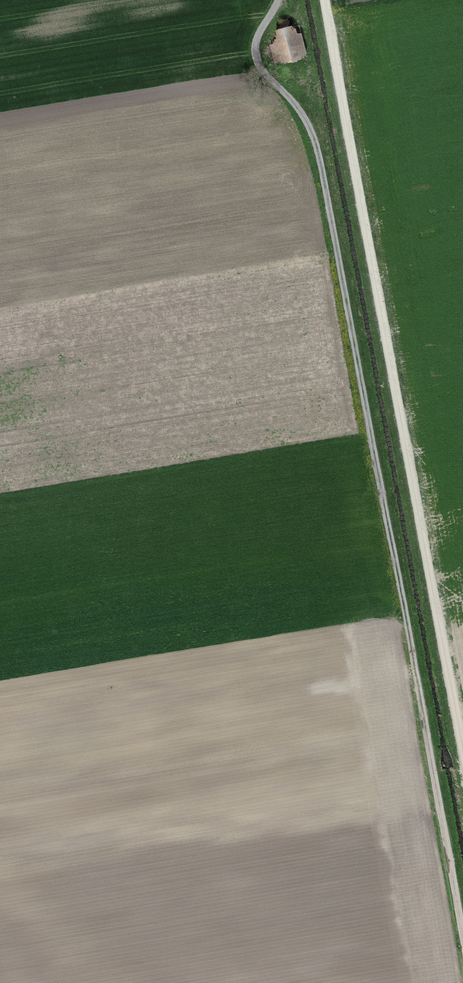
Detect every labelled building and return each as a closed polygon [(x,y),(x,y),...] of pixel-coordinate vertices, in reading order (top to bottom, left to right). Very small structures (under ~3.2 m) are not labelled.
[(277,21),(276,24),(277,27),(279,28),(282,27),(284,24),(283,21),(280,20),(277,21)] [(269,40),(275,65),(300,59),(293,26),(276,30),(278,38),(269,40)]
